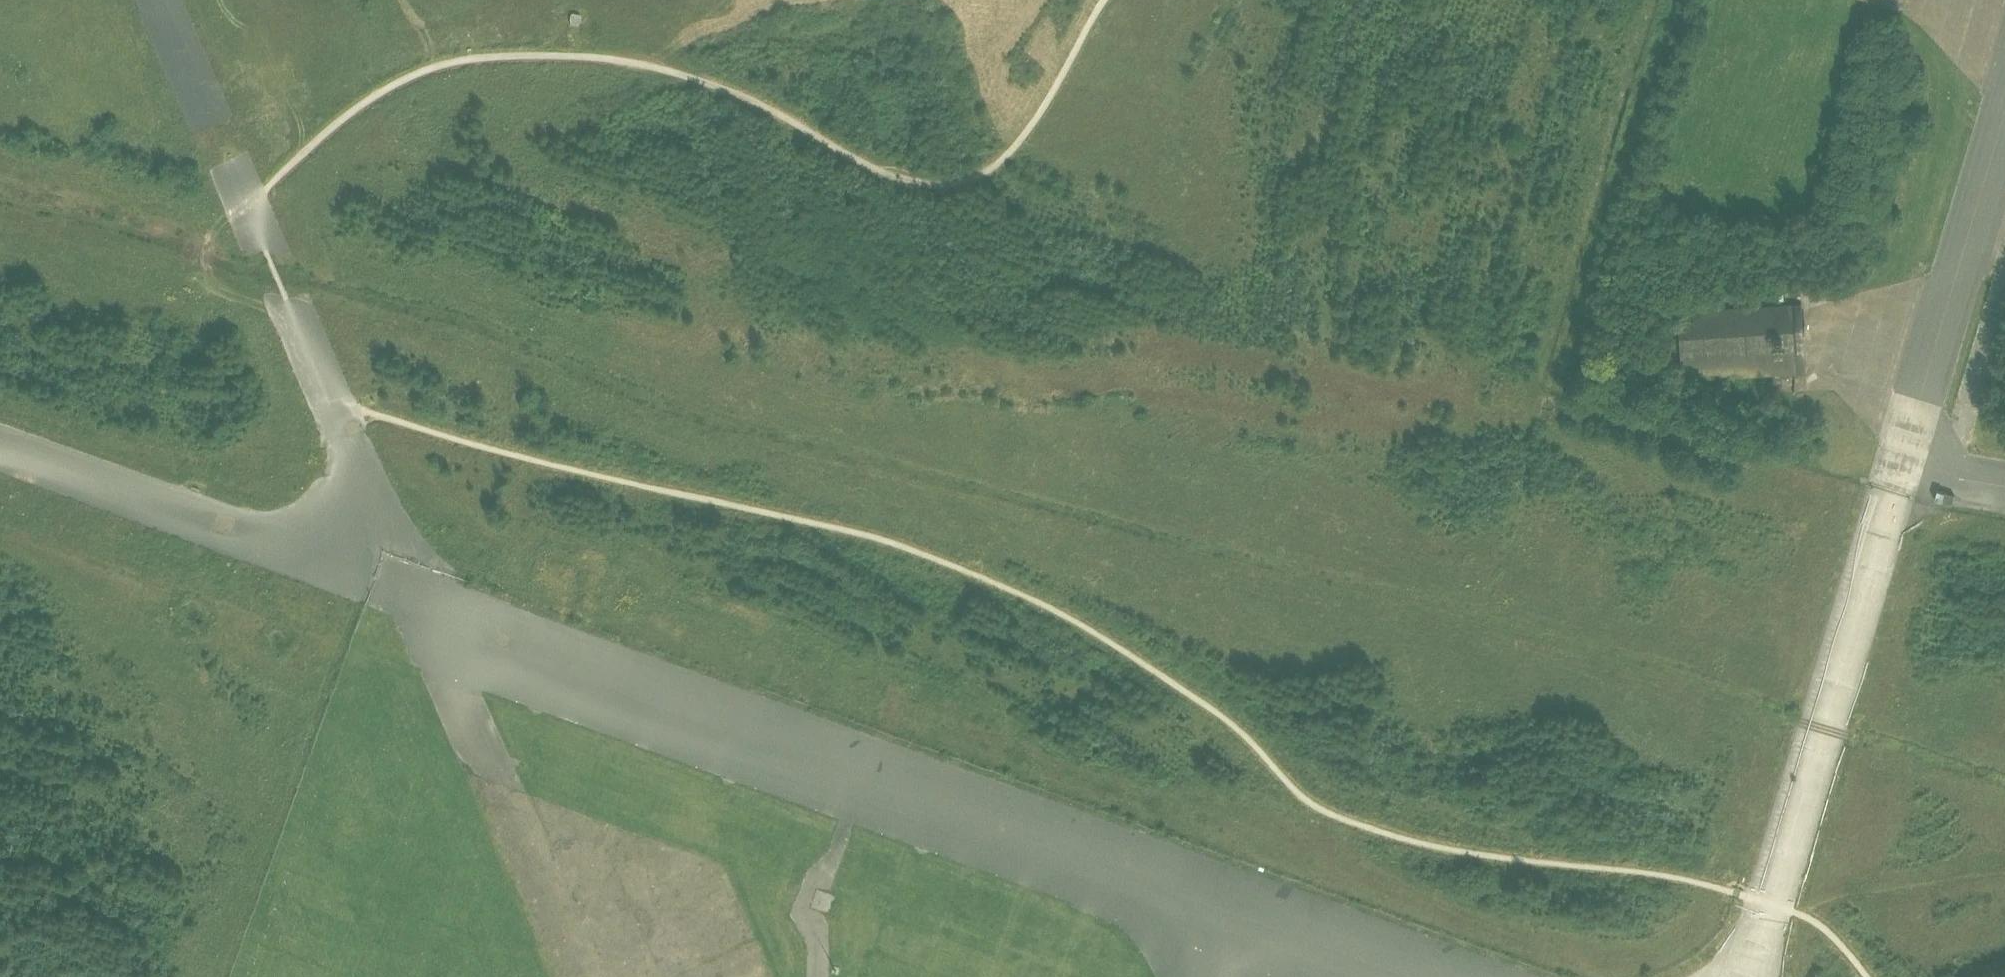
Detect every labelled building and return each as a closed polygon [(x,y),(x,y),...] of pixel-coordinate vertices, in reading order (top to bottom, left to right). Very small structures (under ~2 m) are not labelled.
[(1678,311),(1679,322),(1679,331),(1666,332),(1667,347),(1668,362),(1681,361),(1683,381),(1755,376),(1806,373),(1802,303),(1784,304),(1678,311)]
